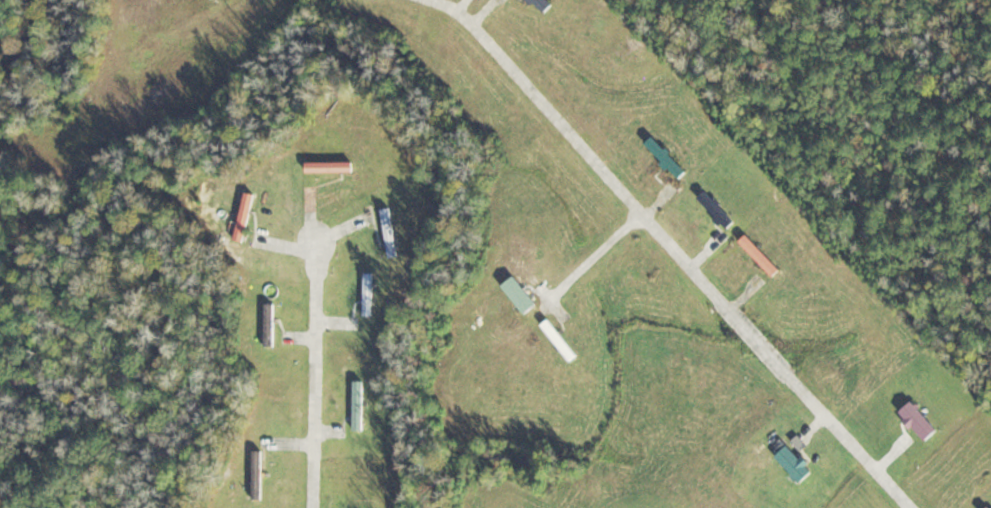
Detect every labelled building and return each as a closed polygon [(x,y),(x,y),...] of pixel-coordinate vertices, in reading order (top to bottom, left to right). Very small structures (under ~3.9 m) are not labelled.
[(549,13),(557,5),(552,0),(536,0),(549,13)] [(650,142),(659,151),(664,147),(655,138),(650,142)] [(310,160),(310,171),(359,171),(359,160),(310,160)] [(240,239),(250,241),(259,192),(249,190),(240,239)] [(392,257),(402,255),(395,207),(385,208),(392,257)] [(377,272),(367,272),(367,315),(377,315),(377,272)] [(529,314),(542,303),(519,274),(506,285),(529,314)] [(268,304),(268,345),(279,345),(279,304),(268,304)] [(547,323),(574,361),(582,356),(555,318),(547,323)] [(369,380),(356,380),(356,429),(369,429),(369,380)] [(903,412),(931,440),(942,429),(914,401),(903,412)] [(818,470),(791,444),(779,456),(807,482),(818,470)] [(266,450),(256,450),(256,498),(266,498),(266,450)]
